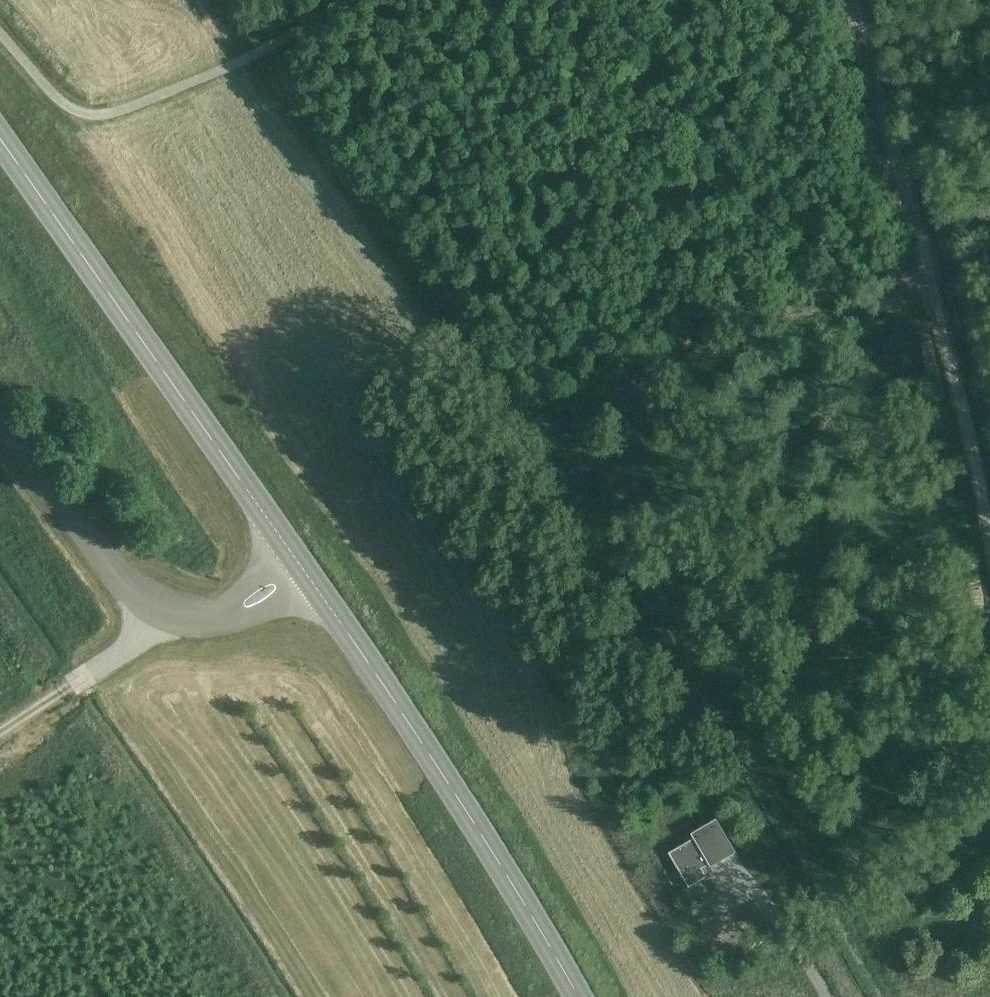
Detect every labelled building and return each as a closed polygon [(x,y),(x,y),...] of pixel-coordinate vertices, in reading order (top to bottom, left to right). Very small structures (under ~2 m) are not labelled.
[(689,887),(707,877),(704,871),(737,852),(717,818),(692,833),(695,838),(669,853),(689,887)]
